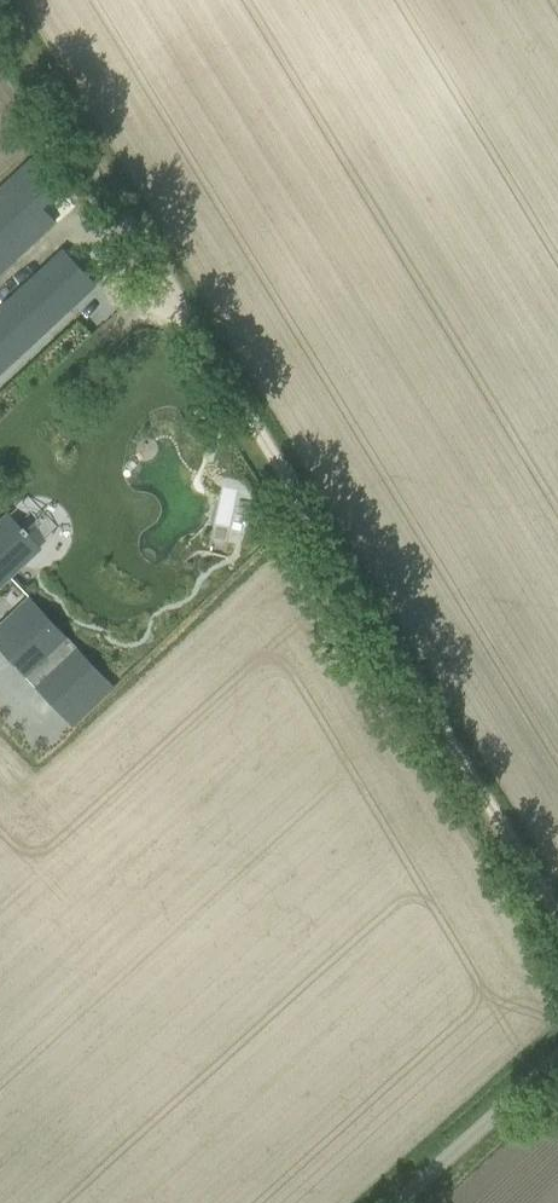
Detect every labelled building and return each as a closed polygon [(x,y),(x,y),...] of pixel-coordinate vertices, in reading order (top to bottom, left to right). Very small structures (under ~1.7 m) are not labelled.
[(0,184),(0,275),(56,221),(43,209),(11,174),(0,184)] [(96,284),(61,246),(0,303),(0,373),(96,284)] [(180,456),(120,509),(175,571),(172,574),(181,583),(165,597),(177,610),(162,622),(165,625),(188,604),(193,609),(262,548),(180,456)] [(16,570),(0,553),(0,586),(16,570)] [(30,594),(0,623),(0,647),(73,724),(115,685),(30,594)]
